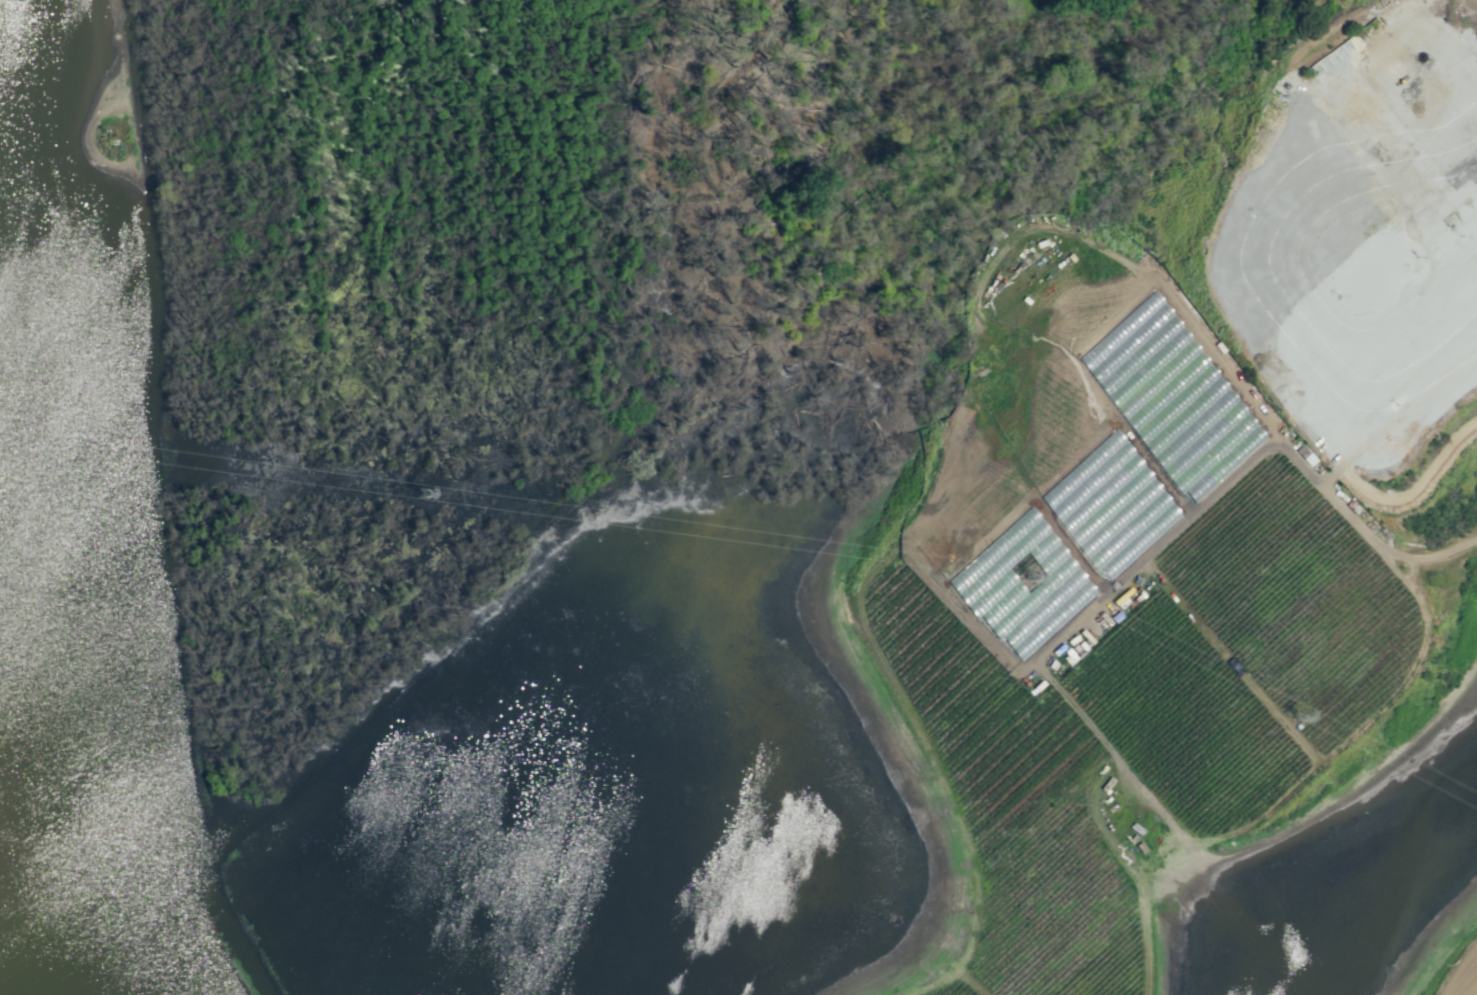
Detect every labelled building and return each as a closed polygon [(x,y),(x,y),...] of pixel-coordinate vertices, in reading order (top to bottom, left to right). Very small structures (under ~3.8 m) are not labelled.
[(1268,437),(1222,384),(1189,412),(1197,421),(1189,428),(1183,421),(1148,451),(1191,502),(1268,437)] [(1098,578),(1182,522),(1122,433),(1038,489),(1098,578)] [(1018,662),(1100,589),(1027,508),(946,582),(1018,662)]
